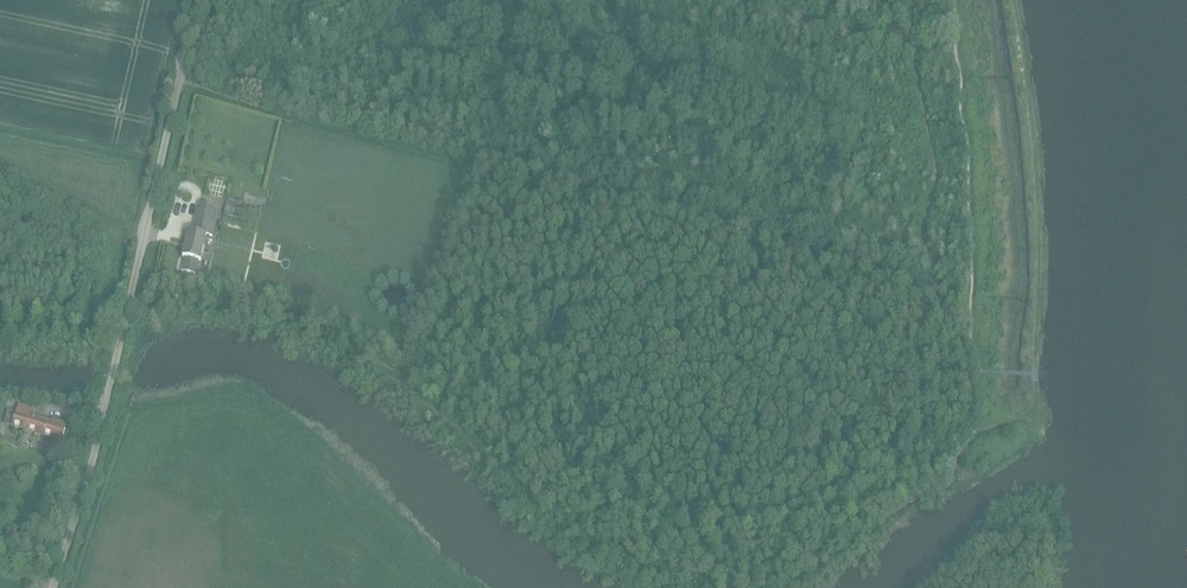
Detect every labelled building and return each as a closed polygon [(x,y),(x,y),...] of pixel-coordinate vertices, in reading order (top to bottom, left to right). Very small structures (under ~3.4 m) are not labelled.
[(212,237),(219,209),(200,204),(191,243),(185,241),(181,258),(183,258),(180,271),(195,274),(198,262),(201,262),(204,247),(203,246),(205,235),(212,237)] [(62,441),(67,424),(53,420),(52,423),(31,417),(34,409),(18,405),(16,413),(11,412),(7,426),(13,427),(26,431),(62,441)]
